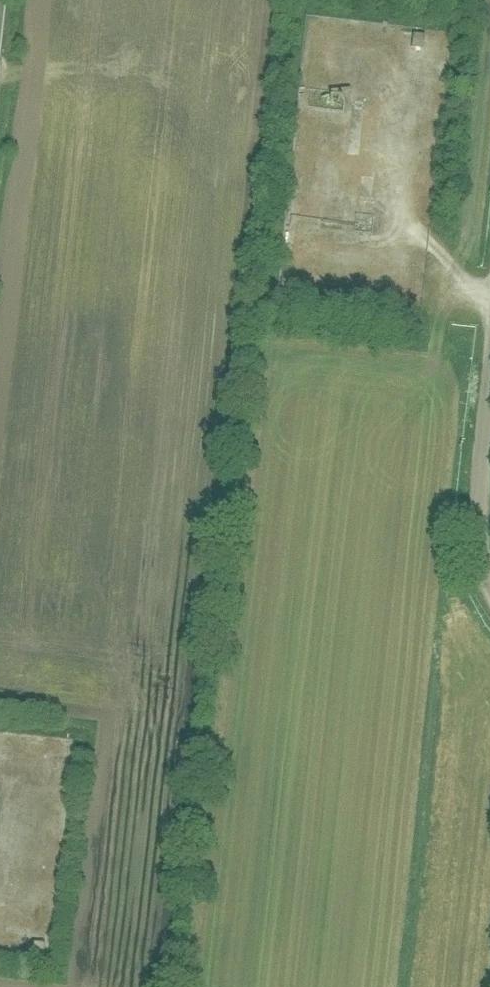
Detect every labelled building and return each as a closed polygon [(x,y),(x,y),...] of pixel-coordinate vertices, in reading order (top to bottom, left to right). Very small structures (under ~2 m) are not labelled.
[(431,60),(432,42),(409,40),(407,58),(431,60)]
